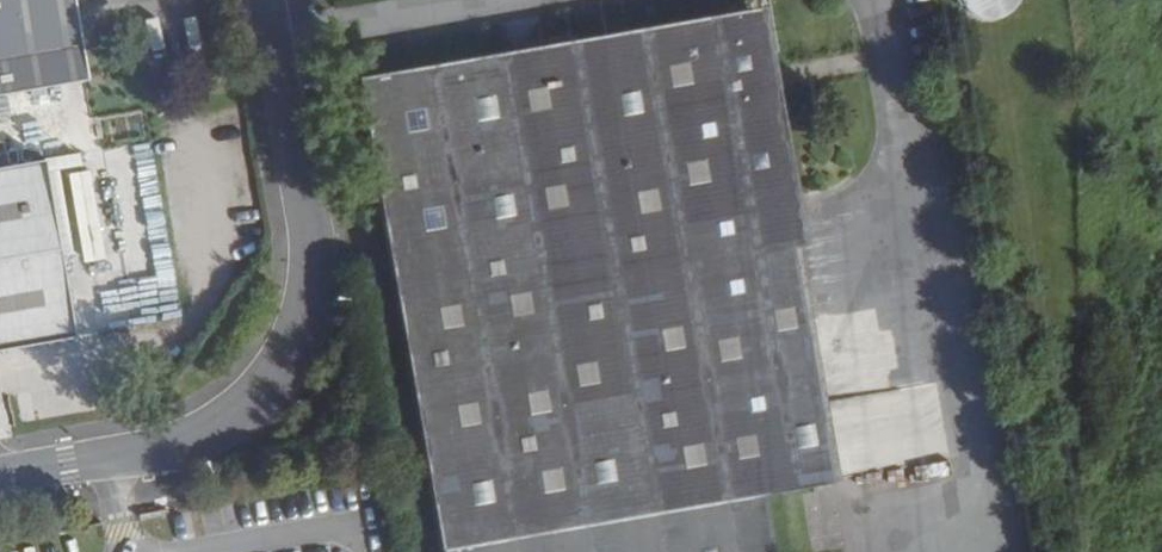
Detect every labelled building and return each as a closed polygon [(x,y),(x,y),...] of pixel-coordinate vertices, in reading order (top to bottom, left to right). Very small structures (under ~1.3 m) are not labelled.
[(85,78),(72,0),(0,0),(0,93),(85,78)] [(1023,0),(970,0),(971,21),(1024,18),(1023,0)] [(362,79),(446,551),(773,551),(763,495),(832,484),(788,245),(802,242),(762,8),(362,79)] [(0,165),(0,347),(72,335),(40,158),(0,165)] [(150,290),(145,307),(174,315),(178,298),(150,290)]
